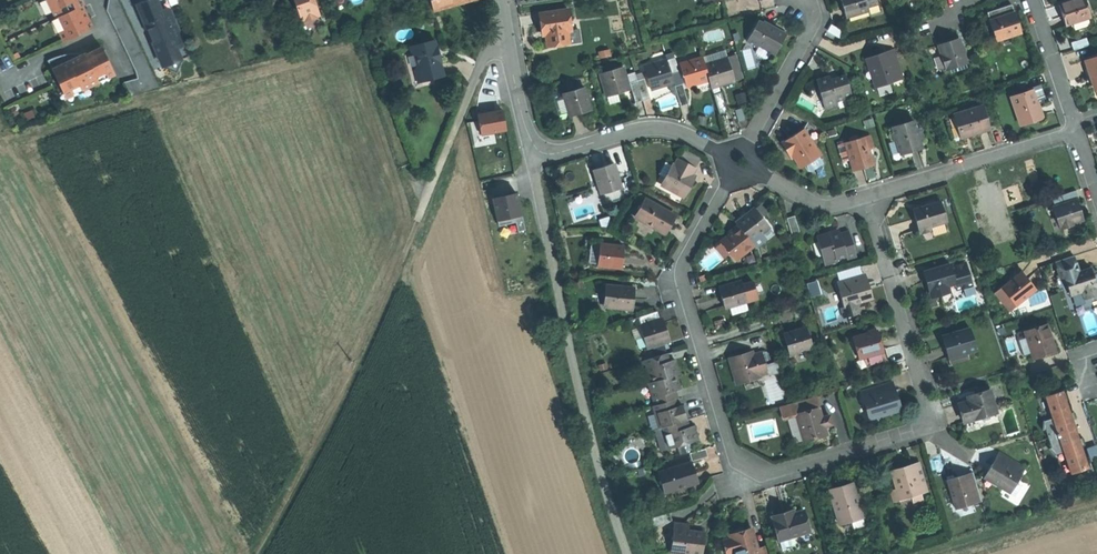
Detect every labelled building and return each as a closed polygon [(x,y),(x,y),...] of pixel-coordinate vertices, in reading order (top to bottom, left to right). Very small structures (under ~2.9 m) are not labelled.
[(55,10),(56,9),(60,16),(60,17),(60,16),(66,28),(63,30),(63,31),(68,40),(96,26),(85,4),(86,4),(84,0),(50,0),(55,10)] [(111,9),(125,2),(124,0),(113,0),(111,9)] [(169,67),(173,69),(144,0),(143,0),(142,3),(148,18),(162,50),(169,67)] [(188,59),(182,45),(186,43),(188,37),(177,10),(171,8),(167,10),(163,0),(144,0),(173,69),(182,72),(188,59)] [(306,21),(325,14),(319,0),(299,0),(306,21)] [(438,9),(467,0),(435,0),(438,9)] [(707,0),(700,0),(703,8),(709,6),(707,0)] [(881,0),(845,0),(848,7),(851,19),(873,12),(872,8),(882,4),(881,0)] [(1085,0),(1076,0),(1058,6),(1062,16),(1066,27),(1091,18),(1085,0)] [(140,78),(147,91),(150,90),(166,86),(159,73),(143,40),(125,2),(111,9),(141,70),(142,77),(140,78)] [(1012,5),(987,13),(996,42),(1021,34),(1016,19),(1012,5)] [(569,43),(567,31),(570,31),(566,10),(539,15),(541,27),(543,36),(546,35),(548,47),(569,43)] [(60,17),(60,16),(52,20),(59,33),(63,31),(63,30),(66,28),(60,16),(60,17)] [(772,28),(758,21),(746,42),(757,48),(759,45),(771,52),(775,54),(785,35),(772,28)] [(578,29),(570,31),(567,31),(569,43),(580,40),(578,29)] [(420,53),(424,68),(427,78),(436,76),(439,77),(449,75),(447,67),(445,61),(447,60),(445,54),(443,52),(439,39),(415,45),(417,52),(420,53)] [(949,42),(939,46),(947,71),(968,64),(960,39),(949,42)] [(759,45),(757,48),(755,52),(756,54),(765,59),(768,58),(771,52),(759,45)] [(83,83),(86,88),(103,79),(100,74),(116,66),(105,46),(90,53),(90,52),(84,54),(73,60),(69,53),(60,56),(52,60),(68,90),(83,83)] [(882,55),(880,52),(875,55),(865,59),(869,68),(872,67),(881,86),(905,76),(893,50),(882,55)] [(704,59),(706,66),(729,59),(726,52),(703,59),(704,59)] [(737,56),(729,59),(735,80),(744,77),(737,56)] [(1085,61),(1090,77),(1095,93),(1096,92),(1096,57),(1085,61)] [(671,72),(667,59),(645,66),(651,84),(656,82),(658,86),(664,84),(674,81),(671,72)] [(706,66),(704,59),(681,66),(686,82),(691,81),(693,85),(699,83),(710,79),(706,66)] [(729,59),(706,66),(710,79),(711,82),(715,81),(717,85),(718,85),(727,82),(735,80),(729,59)] [(872,67),(869,68),(878,88),(881,86),(872,67)] [(424,68),(420,69),(423,81),(439,77),(436,76),(427,78),(424,68)] [(679,70),(671,72),(674,81),(676,86),(683,83),(679,70)] [(618,93),(624,91),(623,87),(628,86),(625,74),(602,81),(606,96),(618,93)] [(645,77),(630,82),(637,102),(651,97),(645,77)] [(128,81),(132,95),(145,91),(147,91),(140,78),(128,81)] [(834,82),(832,78),(819,82),(827,111),(841,107),(840,104),(856,99),(849,78),(838,81),(834,82)] [(67,97),(86,88),(83,83),(68,90),(64,92),(67,97)] [(689,103),(683,83),(676,86),(682,106),(689,103)] [(591,110),(585,87),(564,93),(570,115),(580,112),(591,110)] [(1031,91),(1032,92),(1037,108),(1038,107),(1046,105),(1040,88),(1031,91)] [(714,93),(720,113),(728,111),(721,90),(720,91),(714,93)] [(1037,108),(1032,92),(1011,99),(1020,127),(1042,119),(1040,111),(1038,107),(1037,108)] [(745,119),(742,106),(736,108),(740,120),(745,119)] [(953,116),(960,139),(973,135),(988,131),(981,108),(953,116)] [(504,109),(477,112),(479,135),(506,132),(504,109)] [(953,141),(960,139),(953,116),(946,119),(953,141)] [(922,149),(920,141),(918,137),(922,136),(920,129),(917,130),(914,122),(892,129),(894,133),(891,136),(893,141),(896,142),(901,156),(922,149)] [(803,130),(781,144),(787,152),(789,151),(794,160),(800,169),(804,167),(819,157),(820,157),(803,130)] [(874,150),(870,136),(846,144),(854,172),(865,169),(874,166),(869,151),(874,150)] [(686,151),(681,160),(693,167),(698,158),(686,151)] [(819,157),(804,167),(807,172),(810,173),(824,165),(819,157)] [(684,197),(694,180),(690,178),(692,174),(695,168),(693,167),(681,160),(678,158),(663,185),(684,197)] [(622,187),(613,162),(602,166),(593,169),(602,194),(622,187)] [(518,231),(525,230),(518,192),(492,196),(497,225),(517,222),(518,231)] [(1076,193),(1051,201),(1054,209),(1052,210),(1055,220),(1051,221),(1055,233),(1075,227),(1074,225),(1082,222),(1079,212),(1075,202),(1078,201),(1076,193)] [(634,216),(636,217),(646,199),(644,198),(634,216)] [(636,217),(664,232),(673,215),(646,199),(636,217)] [(946,223),(940,203),(913,211),(917,223),(920,235),(931,232),(930,228),(931,228),(944,224),(946,223)] [(760,205),(756,209),(762,216),(766,213),(760,205)] [(746,215),(737,222),(740,226),(752,241),(762,232),(769,227),(770,227),(762,216),(756,209),(755,208),(746,215)] [(673,215),(664,232),(666,233),(671,225),(676,216),(673,215)] [(796,217),(788,219),(793,235),(800,233),(796,217)] [(947,233),(944,224),(931,228),(934,237),(947,233)] [(736,260),(755,245),(752,241),(740,226),(730,235),(722,241),(723,242),(730,252),(736,260)] [(775,233),(769,227),(762,232),(767,239),(775,233)] [(757,247),(767,239),(762,232),(752,241),(755,245),(757,247)] [(849,232),(840,234),(840,235),(830,238),(830,237),(818,241),(825,268),(838,264),(837,261),(846,258),(847,261),(857,259),(849,232)] [(730,252),(723,242),(717,246),(725,256),(730,252)] [(622,257),(623,246),(600,243),(598,265),(621,268),(622,257)] [(1077,275),(1071,259),(1055,264),(1061,281),(1064,280),(1064,279),(1077,275)] [(749,267),(747,260),(738,262),(740,269),(749,267)] [(966,264),(951,268),(956,285),(955,285),(957,291),(973,286),(966,264)] [(936,272),(935,269),(924,272),(928,285),(931,299),(950,293),(948,287),(955,285),(956,285),(951,268),(950,265),(942,267),(943,270),(936,272)] [(837,272),(840,283),(862,276),(859,266),(837,272)] [(1077,275),(1064,279),(1064,280),(1070,298),(1081,295),(1083,301),(1096,297),(1096,283),(1095,283),(1093,278),(1091,270),(1077,275)] [(1021,274),(1001,291),(1015,308),(1035,292),(1027,282),(1021,274)] [(862,276),(840,283),(842,291),(840,292),(844,308),(845,308),(848,318),(866,313),(863,302),(873,300),(870,291),(868,284),(865,284),(863,276),(862,276)] [(725,309),(730,307),(745,302),(747,302),(742,285),(741,281),(718,288),(722,299),(725,309)] [(752,282),(742,285),(747,302),(757,299),(752,282)] [(635,287),(609,285),(607,307),(633,310),(634,299),(635,287)] [(1034,304),(1047,294),(1042,287),(1029,297),(1034,304)] [(1015,308),(1001,291),(995,295),(1009,313),(1015,308)] [(745,302),(730,307),(732,315),(748,310),(745,302)] [(658,312),(640,318),(642,325),(660,319),(658,312)] [(660,319),(642,325),(640,325),(647,348),(653,346),(663,343),(670,341),(667,332),(665,323),(662,324),(660,319)] [(814,347),(808,326),(795,330),(785,333),(792,354),(814,347)] [(1050,340),(1046,327),(1024,334),(1032,359),(1054,352),(1050,340)] [(883,340),(879,329),(854,336),(861,358),(886,351),(883,340)] [(946,349),(949,360),(968,354),(977,351),(971,329),(943,337),(946,349)] [(663,343),(653,346),(655,354),(665,351),(663,343)] [(749,356),(748,353),(729,358),(733,370),(736,382),(768,372),(762,352),(753,355),(749,356)] [(664,354),(644,360),(647,367),(666,361),(664,354)] [(968,354),(949,360),(951,366),(970,360),(968,354)] [(677,374),(680,373),(678,366),(675,359),(671,360),(666,361),(647,367),(651,382),(677,374)] [(651,382),(648,382),(652,396),(672,390),(676,389),(681,388),(679,381),(677,374),(651,382)] [(893,383),(888,385),(892,397),(896,396),(893,383)] [(892,397),(888,385),(862,392),(869,418),(901,409),(898,401),(896,396),(892,397)] [(652,396),(655,404),(672,399),(674,398),(672,390),(652,396)] [(966,423),(998,414),(992,391),(969,398),(970,401),(960,404),(963,413),(966,423)] [(1045,431),(1048,439),(1076,429),(1073,420),(1070,413),(1063,393),(1060,393),(1059,392),(1046,396),(1053,418),(1043,421),(1042,430),(1045,431)] [(820,408),(816,396),(815,396),(801,400),(805,413),(820,408)] [(652,405),(654,412),(674,406),(672,399),(655,404),(652,405)] [(784,419),(796,415),(805,413),(801,400),(780,407),(784,419)] [(654,412),(659,427),(662,427),(684,420),(688,419),(686,411),(683,403),(677,405),(674,406),(654,412)] [(820,408),(805,413),(796,415),(804,440),(816,437),(826,434),(824,427),(822,418),(823,418),(820,408)] [(901,409),(869,418),(870,422),(902,413),(901,409)] [(831,416),(823,418),(822,418),(824,427),(833,424),(831,416)] [(684,420),(662,427),(664,433),(686,426),(684,420)] [(695,423),(690,425),(686,426),(664,433),(668,448),(700,439),(697,431),(695,423)] [(655,429),(661,450),(668,448),(664,433),(662,427),(659,427),(655,429)] [(1076,429),(1048,439),(1050,447),(1048,449),(1055,457),(1056,455),(1065,452),(1072,474),(1086,469),(1085,467),(1089,465),(1082,445),(1079,438),(1076,429)] [(690,452),(692,460),(708,455),(706,447),(690,452)] [(998,463),(995,462),(992,467),(986,478),(1012,493),(1026,469),(1003,456),(998,463)] [(691,463),(688,464),(695,482),(697,481),(694,472),(691,463)] [(688,464),(660,473),(666,492),(695,482),(688,464)] [(900,489),(903,500),(927,492),(918,465),(913,467),(912,465),(905,467),(894,470),(897,480),(900,489)] [(666,492),(660,473),(657,474),(663,493),(666,492)] [(970,502),(980,500),(974,477),(963,480),(962,476),(957,478),(947,481),(955,510),(971,506),(970,502)] [(862,516),(852,484),(841,487),(829,491),(839,524),(862,516)] [(900,489),(895,490),(890,492),(893,502),(903,500),(900,489)] [(772,517),(778,538),(789,535),(790,538),(791,538),(810,532),(803,511),(793,514),(786,516),(786,513),(772,517)] [(685,524),(674,523),(671,553),(672,553),(684,553),(696,553),(702,553),(704,533),(695,532),(688,531),(685,531),(685,524)] [(769,545),(758,549),(752,528),(745,530),(742,531),(730,534),(731,538),(736,553),(771,553),(769,545)] [(731,538),(723,541),(727,553),(736,553),(731,538)] [(793,546),(791,538),(790,538),(780,542),(782,550),(793,546)]
